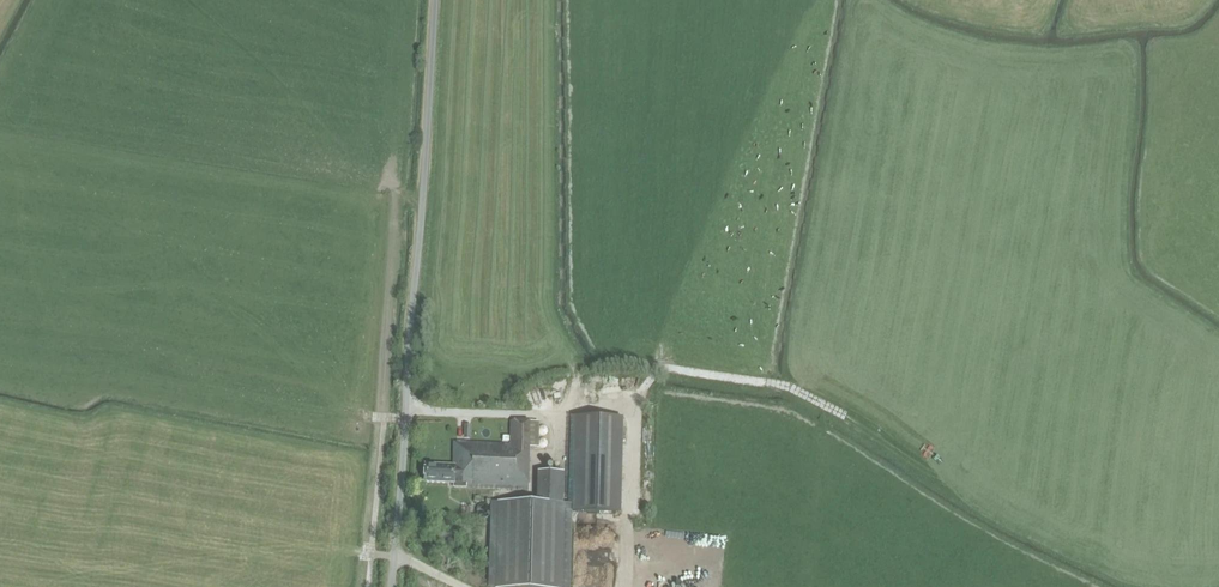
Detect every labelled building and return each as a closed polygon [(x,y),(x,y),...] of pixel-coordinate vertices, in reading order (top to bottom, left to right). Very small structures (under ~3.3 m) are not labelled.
[(529,421),(510,421),(509,444),(453,443),(453,466),(425,465),(425,483),(457,484),(457,488),(517,489),(517,498),(528,498),(529,421)] [(563,472),(538,472),(537,503),(490,502),(489,586),(561,586),(563,472)]
